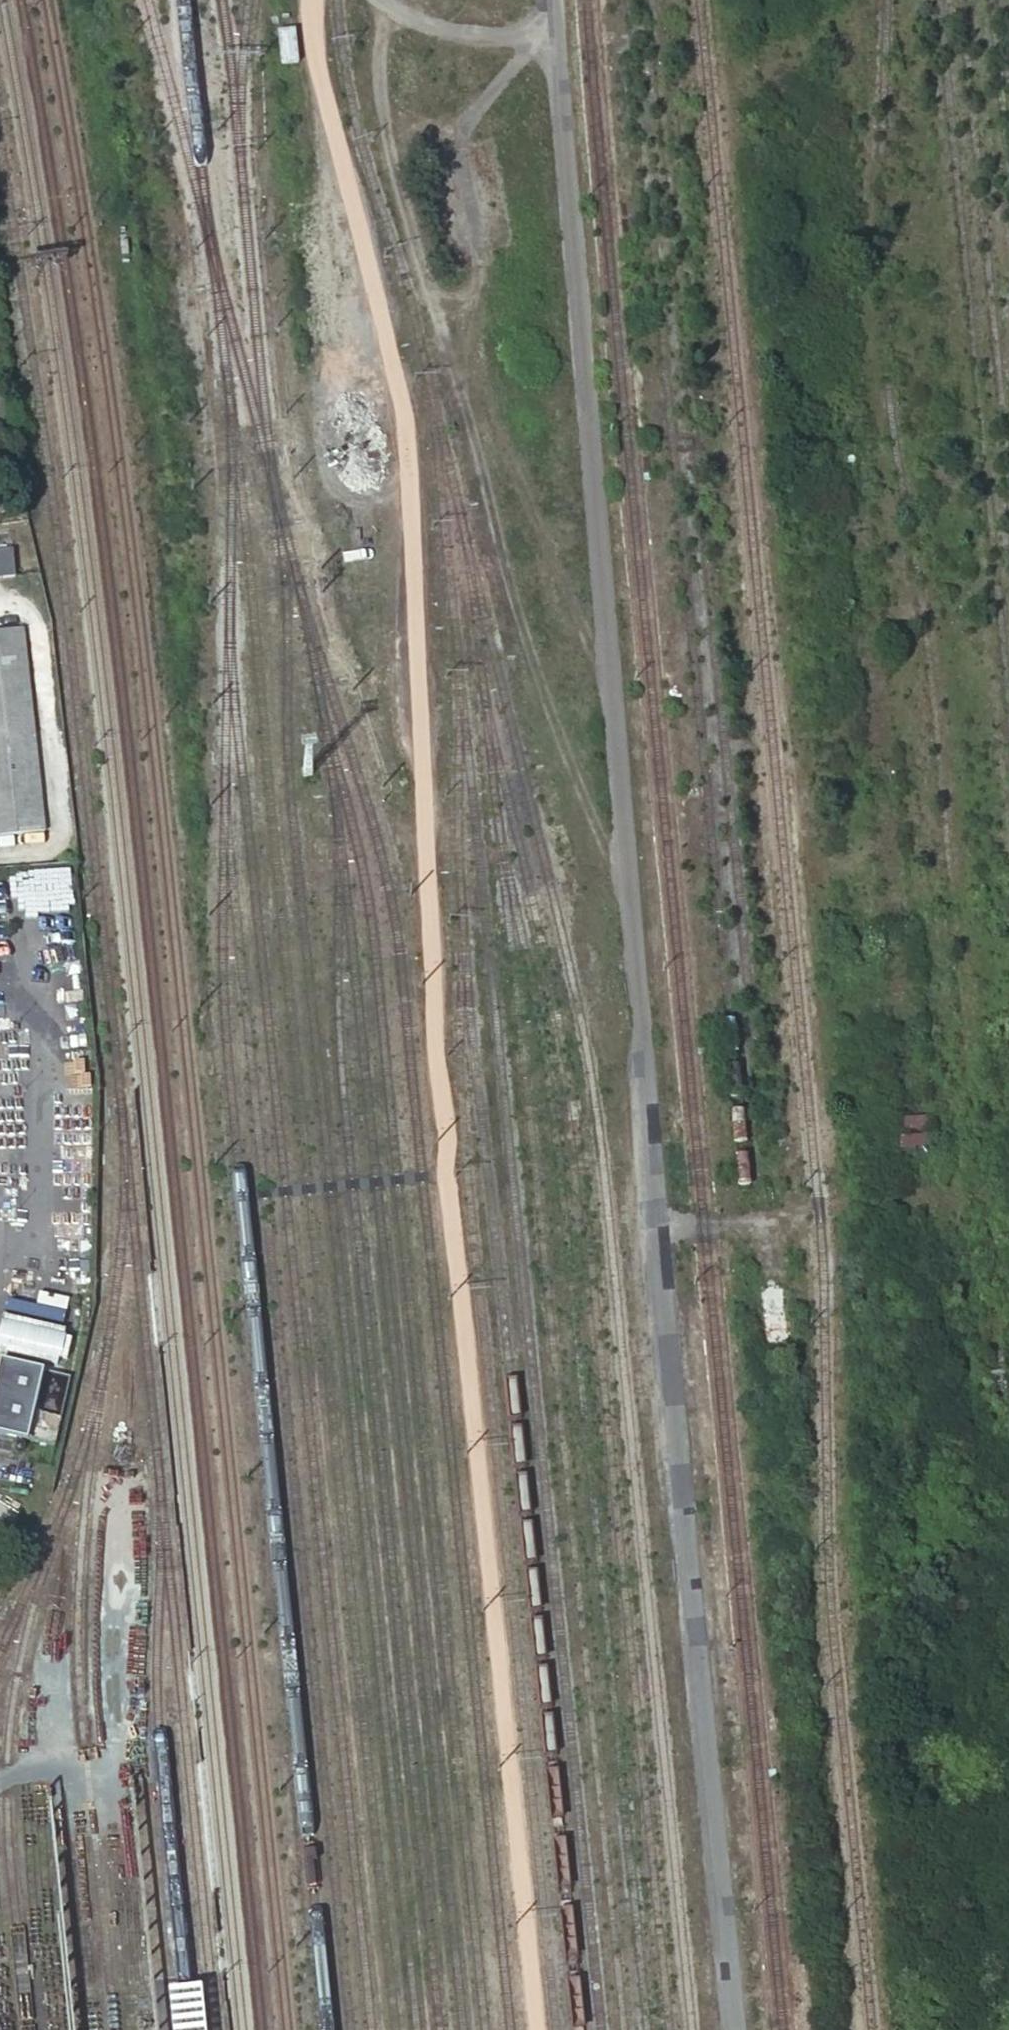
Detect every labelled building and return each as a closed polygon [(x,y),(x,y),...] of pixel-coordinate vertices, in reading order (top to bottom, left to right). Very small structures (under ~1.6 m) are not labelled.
[(275,42),(279,77),(301,75),(297,38),(275,42)] [(340,456),(343,492),(370,489),(367,453),(340,456)] [(10,551),(0,552),(0,580),(13,579),(10,551)] [(22,629),(0,631),(0,836),(42,833),(22,629)] [(757,1285),(765,1350),(792,1346),(785,1282),(757,1285)] [(39,1296),(22,1345),(61,1358),(76,1318),(64,1314),(67,1305),(39,1296)] [(0,1425),(0,1470),(30,1478),(59,1377),(16,1364),(0,1425)]
